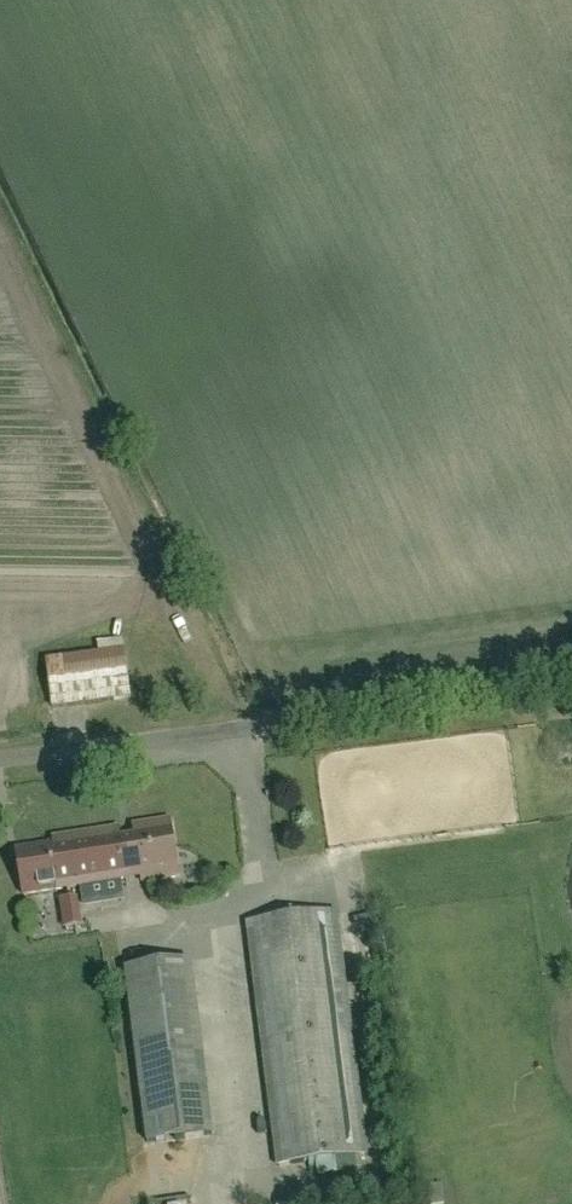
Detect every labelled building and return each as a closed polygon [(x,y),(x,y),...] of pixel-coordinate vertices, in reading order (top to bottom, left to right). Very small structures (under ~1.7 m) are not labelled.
[(53,707),(131,697),(124,650),(125,650),(123,638),(97,641),(99,653),(47,660),(53,707)] [(171,819),(133,825),(135,837),(122,839),(120,827),(73,835),(74,841),(16,850),(23,895),(128,878),(127,872),(141,870),(142,881),(180,875),(171,819)] [(278,1166),(367,1155),(337,912),(248,923),(278,1166)] [(149,1143),(212,1135),(190,961),(126,969),(149,1143)]
